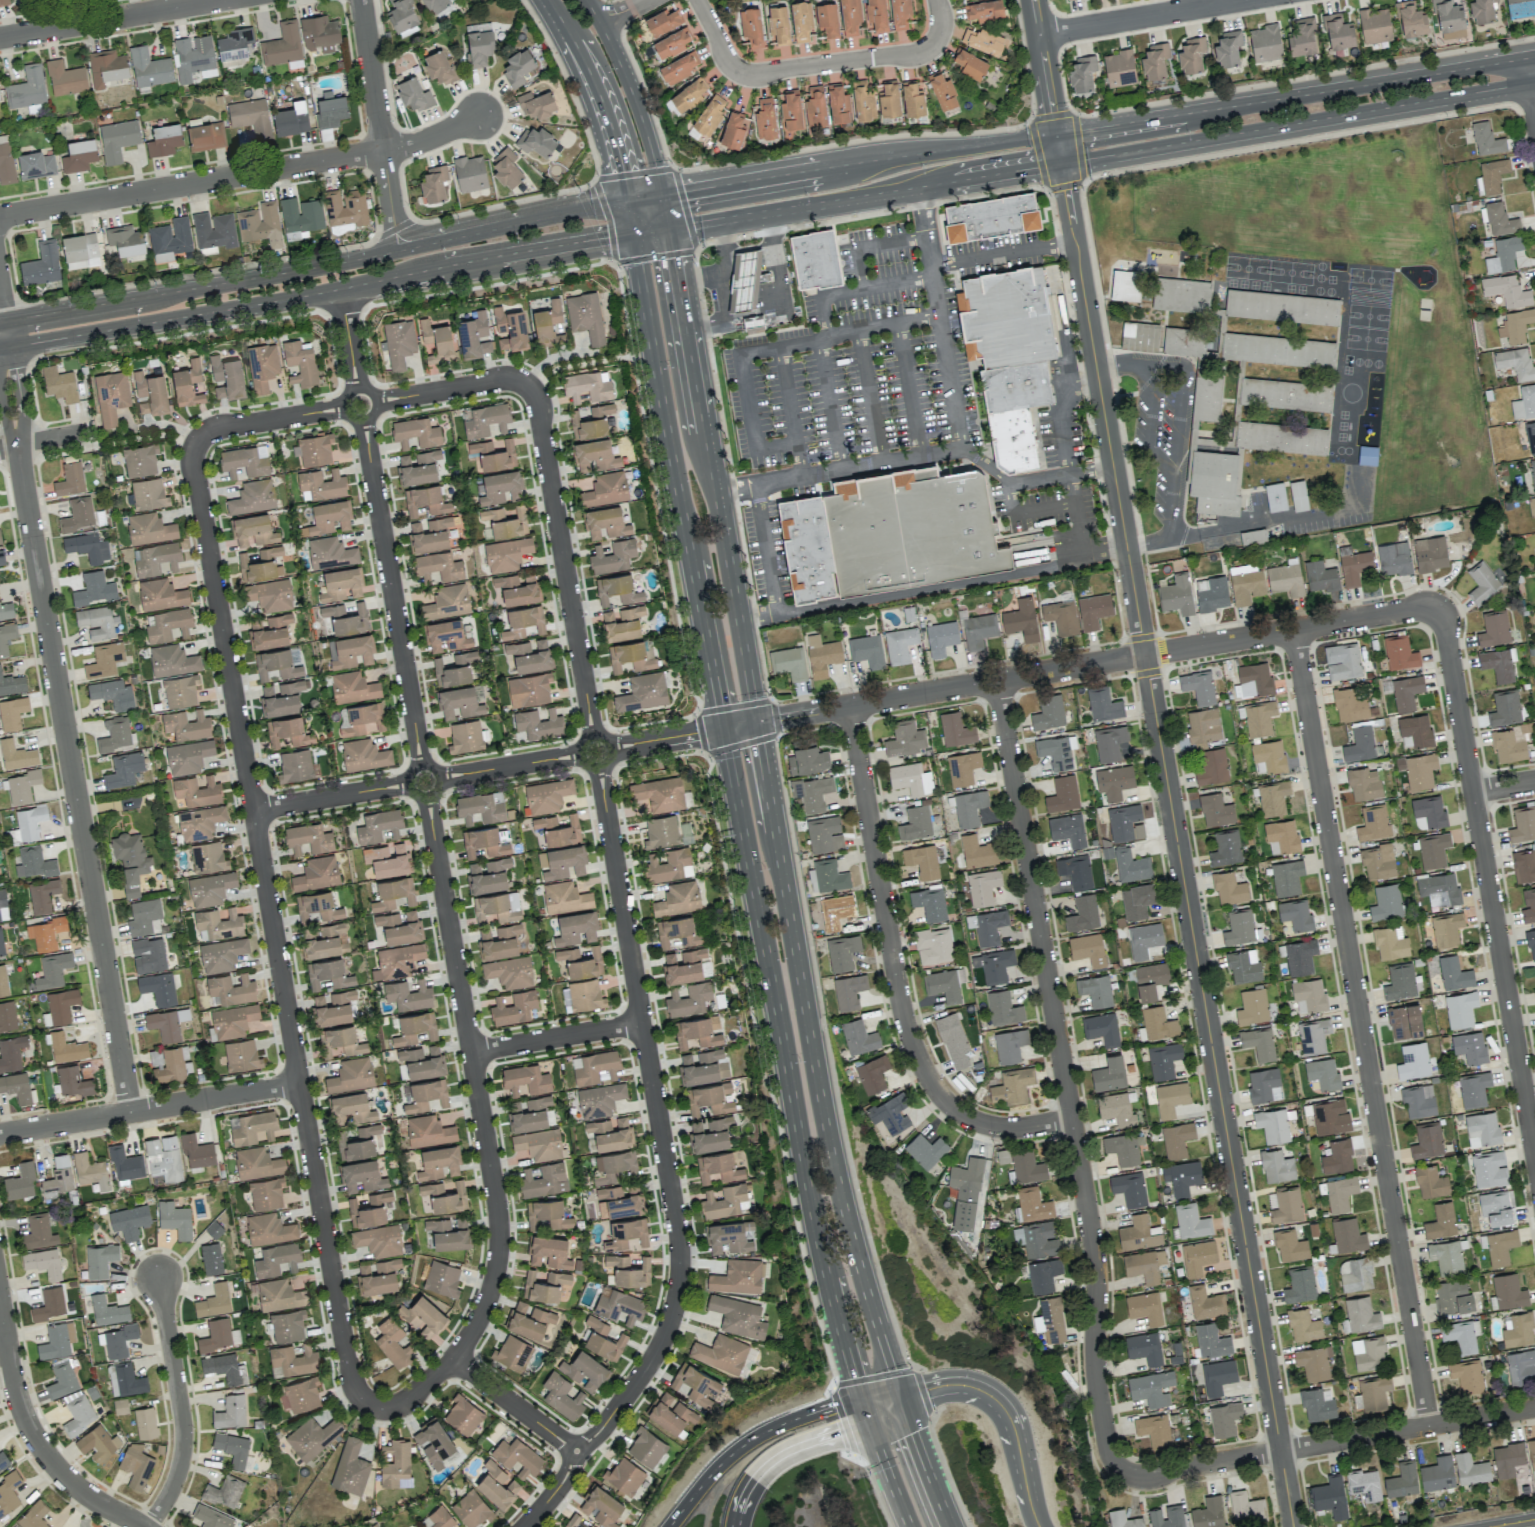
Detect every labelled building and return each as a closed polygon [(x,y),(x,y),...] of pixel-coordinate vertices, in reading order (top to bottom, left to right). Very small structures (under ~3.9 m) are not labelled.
[(419,22),(409,0),(388,0),(393,9),(386,12),(395,33),(419,22)] [(432,16),(451,2),(449,0),(421,0),(432,16)] [(844,37),(858,35),(857,23),(862,22),(859,0),(839,0),(844,37)] [(885,0),(865,0),(866,31),(887,30),(885,0)] [(908,29),(906,17),(912,16),(910,0),(889,0),(894,31),(908,29)] [(966,19),(977,17),(977,21),(1003,17),(1001,0),(990,0),(963,4),(966,19)] [(1396,20),(1401,19),(1403,37),(1429,33),(1426,10),(1415,12),(1413,0),(1410,0),(1394,2),(1396,20)] [(1433,12),(1438,11),(1439,30),(1464,29),(1463,6),(1451,6),(1451,0),(1432,0),(1433,12)] [(1498,1),(1497,0),(1475,0),(1470,1),(1472,24),(1494,21),(1492,2),(1498,1)] [(1509,19),(1534,15),(1534,0),(1506,0),(1509,19)] [(793,42),(809,42),(808,28),(812,28),(811,2),(791,3),(793,42)] [(817,28),(824,28),(825,38),(838,38),(837,3),(816,4),(817,28)] [(787,6),(767,7),(769,44),(789,43),(787,6)] [(1358,12),(1364,45),(1393,40),(1387,6),(1358,12)] [(749,49),(762,48),(760,8),(739,9),(741,39),(748,39),(749,49)] [(663,11),(644,18),(651,36),(682,24),(676,10),(664,14),(663,11)] [(1324,14),(1328,49),(1356,46),(1353,23),(1341,24),(1340,12),(1324,14)] [(299,19),(304,51),(318,49),(319,54),(334,52),(332,43),(341,42),(337,19),(327,21),(326,14),(299,19)] [(1287,33),(1290,55),(1315,53),(1313,33),(1316,33),(1314,16),(1296,18),(1298,32),(1287,33)] [(259,42),(262,65),(302,60),(297,18),(278,21),(281,39),(259,42)] [(1282,58),(1277,22),(1263,24),(1264,28),(1249,30),(1253,62),(1282,58)] [(224,30),(225,37),(217,38),(220,68),(247,65),(245,42),(253,42),(252,27),(224,30)] [(685,48),(683,43),(690,40),(685,27),(652,42),(660,60),(685,48)] [(1004,38),(979,28),(977,33),(965,28),(960,42),(997,56),(1004,38)] [(468,68),(487,66),(486,54),(495,53),(492,29),(464,33),(468,68)] [(1217,33),(1218,44),(1214,45),(1216,67),(1239,65),(1237,45),(1242,45),(1241,31),(1217,33)] [(216,75),(210,34),(190,37),(172,40),(179,84),(192,83),(190,72),(200,71),(201,78),(216,75)] [(1207,51),(1204,35),(1182,40),(1184,50),(1178,52),(1182,74),(1203,70),(1200,53),(1207,51)] [(170,57),(149,60),(146,44),(129,47),(135,88),(174,81),(170,57)] [(1169,58),(1168,44),(1144,46),(1145,57),(1141,57),(1143,79),(1166,77),(1164,58),(1169,58)] [(513,90),(525,81),(521,75),(537,64),(524,47),(505,60),(509,65),(500,72),(513,90)] [(958,72),(981,80),(988,60),(955,48),(951,59),(962,63),(958,72)] [(87,53),(93,90),(104,88),(102,81),(129,77),(125,54),(116,56),(114,49),(87,53)] [(461,77),(456,63),(448,66),(442,49),(422,57),(430,79),(435,77),(439,85),(461,77)] [(700,63),(694,50),(658,67),(667,86),(695,72),(692,66),(700,63)] [(1107,87),(1136,83),(1132,50),(1103,53),(1107,87)] [(1096,70),(1095,55),(1073,57),(1074,70),(1069,71),(1071,92),(1093,90),(1091,71),(1096,70)] [(87,91),(85,67),(62,70),(61,58),(47,60),(51,95),(87,91)] [(23,64),(25,82),(4,85),(7,108),(46,102),(41,62),(23,64)] [(948,78),(944,80),(939,69),(926,75),(942,111),(959,104),(948,78)] [(403,105),(410,103),(414,112),(435,104),(429,89),(421,92),(415,76),(395,83),(403,105)] [(702,98),(699,93),(707,88),(699,76),(668,97),(680,114),(702,98)] [(876,118),(872,86),(866,87),(865,79),(851,81),(856,121),(876,118)] [(904,116),(924,115),(923,81),(902,82),(904,116)] [(879,116),(900,115),(898,82),(877,83),(879,116)] [(831,123),(851,121),(847,93),(843,94),(841,83),(826,85),(831,123)] [(826,125),(824,85),(808,86),(809,99),(805,100),(806,126),(826,125)] [(347,118),(345,96),(332,97),(331,90),(321,91),(322,99),(315,100),(318,129),(339,127),(338,118),(347,118)] [(532,97),(530,91),(515,96),(523,117),(534,113),(536,118),(557,110),(550,90),(532,97)] [(784,130),(804,127),(798,90),(784,93),(785,102),(779,102),(784,130)] [(727,101),(711,93),(693,128),(710,136),(727,101)] [(226,104),(230,127),(252,124),(255,142),(272,139),(265,97),(226,104)] [(777,137),(772,97),(758,99),(759,110),(753,111),(757,139),(777,137)] [(276,136),(309,130),(304,99),(291,101),(293,108),(272,112),(276,136)] [(744,114),(729,110),(719,144),(738,149),(745,128),(740,127),(744,114)] [(104,165),(122,163),(120,146),(140,143),(137,120),(99,125),(104,165)] [(226,146),(222,121),(187,127),(192,152),(226,146)] [(1505,137),(1491,139),(1489,121),(1472,123),(1475,154),(1507,151),(1505,137)] [(531,122),(514,144),(526,153),(530,148),(545,158),(557,141),(531,122)] [(152,127),(153,140),(146,141),(147,157),(174,153),(173,146),(182,145),(179,124),(152,127)] [(60,157),(62,173),(88,170),(87,162),(97,161),(94,138),(66,142),(68,155),(60,157)] [(15,182),(10,142),(0,144),(0,184),(15,182)] [(512,161),(517,157),(507,146),(487,165),(508,189),(524,175),(512,161)] [(53,154),(42,155),(41,151),(17,155),(20,179),(56,174),(53,154)] [(488,187),(481,154),(452,160),(459,193),(488,187)] [(1484,196),(1501,193),(1498,173),(1511,171),(1509,158),(1479,163),(1484,196)] [(446,198),(442,181),(449,179),(445,164),(423,168),(426,179),(418,181),(423,203),(446,198)] [(369,225),(363,189),(340,192),(340,189),(323,192),(329,232),(369,225)] [(945,207),(1034,191),(1037,210),(1039,209),(1043,229),(948,246),(944,225),(948,224),(945,207)] [(279,199),(286,240),(308,237),(307,230),(324,227),(320,199),(297,202),(296,197),(279,199)] [(267,237),(269,248),(282,246),(276,200),(259,202),(260,208),(235,212),(239,241),(267,237)] [(1485,203),(1489,235),(1521,231),(1519,218),(1505,220),(1502,201),(1485,203)] [(232,213),(209,216),(209,211),(192,213),(197,248),(224,244),(224,248),(237,246),(232,213)] [(148,228),(153,262),(173,259),(172,253),(192,250),(187,215),(169,218),(170,224),(148,228)] [(104,229),(107,245),(115,244),(118,257),(146,252),(142,230),(133,232),(131,224),(104,229)] [(790,237),(833,229),(844,283),(800,292),(790,237)] [(62,237),(66,269),(99,265),(95,233),(62,237)] [(1496,256),(1483,258),(1486,274),(1515,269),(1512,251),(1524,249),(1521,235),(1493,239),(1496,256)] [(19,262),(22,285),(60,279),(54,238),(37,241),(39,259),(19,262)] [(736,250),(734,270),(733,270),(730,309),(755,310),(758,278),(759,278),(761,251),(736,250)] [(995,464),(1008,473),(1040,467),(1030,408),(1056,403),(1049,361),(1062,359),(1044,262),(960,277),(962,289),(953,291),(965,362),(977,360),(995,464)] [(1141,271),(1112,271),(1111,300),(1140,301),(1141,271)] [(1482,296),(1503,293),(1505,308),(1533,304),(1531,289),(1519,291),(1516,274),(1480,279),(1482,296)] [(1210,281),(1154,278),(1152,309),(1208,313),(1210,281)] [(1337,326),(1340,299),(1227,289),(1224,315),(1337,326)] [(604,345),(597,292),(565,296),(569,332),(587,329),(590,347),(604,345)] [(563,322),(558,297),(549,299),(550,308),(532,312),(538,348),(565,343),(563,333),(553,335),(551,324),(563,322)] [(528,347),(522,310),(503,313),(501,305),(491,307),(495,334),(497,333),(500,352),(528,347)] [(488,335),(485,309),(475,310),(476,319),(457,321),(461,357),(492,354),(490,340),(478,342),(478,337),(488,335)] [(1505,326),(1496,327),(1498,338),(1507,336),(1508,345),(1526,342),(1523,323),(1534,322),(1534,317),(1534,309),(1503,313),(1505,326)] [(421,345),(434,343),(436,354),(425,355),(426,363),(454,360),(449,325),(429,327),(428,318),(418,319),(421,345)] [(417,351),(412,319),(382,324),(390,373),(406,370),(403,354),(417,351)] [(1157,352),(1160,325),(1123,321),(1120,348),(1157,352)] [(1219,422),(1222,375),(1204,374),(1207,329),(1164,326),(1162,355),(1195,357),(1191,429),(1197,429),(1198,420),(1219,422)] [(1244,362),(1334,369),(1336,342),(1222,332),(1220,360),(1244,362)] [(313,347),(301,349),(300,340),(281,342),(284,367),(297,365),(298,374),(287,375),(288,384),(298,383),(299,388),(317,385),(313,347)] [(266,377),(279,375),(275,343),(247,347),(254,396),(268,394),(266,377)] [(1530,366),(1527,347),(1492,352),(1495,369),(1514,366),(1516,382),(1534,379),(1534,365),(1530,366)] [(245,396),(239,358),(219,361),(218,354),(209,355),(212,382),(224,380),(224,385),(213,387),(215,400),(245,396)] [(202,381),(198,356),(188,358),(190,369),(171,371),(176,407),(205,402),(204,393),(192,394),(190,383),(202,381)] [(77,401),(73,371),(56,373),(55,364),(40,367),(45,397),(62,394),(64,403),(77,401)] [(163,375),(143,377),(142,370),(132,371),(136,397),(148,396),(148,402),(138,403),(139,416),(168,412),(163,375)] [(613,398),(610,380),(601,382),(599,370),(561,377),(565,396),(571,396),(572,405),(580,403),(579,394),(588,393),(589,402),(613,398)] [(126,371),(94,375),(100,429),(117,427),(115,408),(130,406),(126,371)] [(1240,378),(1238,405),(1330,411),(1332,384),(1240,378)] [(1518,386),(1521,399),(1510,401),(1513,420),(1534,417),(1534,383),(1518,386)] [(462,420),(465,439),(506,433),(505,422),(509,422),(507,403),(467,408),(469,419),(462,420)] [(573,439),(608,434),(606,414),(615,413),(614,403),(589,407),(591,419),(579,420),(578,409),(569,410),(573,439)] [(390,422),(393,442),(399,441),(401,450),(408,449),(407,437),(416,436),(417,447),(442,444),(439,425),(429,427),(428,417),(390,422)] [(1328,428),(1236,422),(1235,448),(1326,454),(1328,428)] [(1525,423),(1529,454),(1534,454),(1534,422),(1525,423)] [(301,467),(332,463),(329,443),(334,442),(332,433),(297,437),(301,467)] [(621,467),(620,456),(611,457),(609,439),(573,442),(576,472),(589,471),(588,460),(595,460),(596,470),(621,467)] [(126,477),(156,474),(154,452),(158,452),(157,444),(122,448),(126,477)] [(269,473),(265,444),(218,451),(221,471),(227,470),(228,480),(236,479),(235,467),(244,465),(245,477),(269,473)] [(1238,516),(1243,447),(1237,447),(1237,453),(1189,450),(1186,495),(1196,495),(1195,513),(1238,516)] [(437,480),(434,460),(442,458),(440,449),(414,453),(416,465),(410,465),(409,454),(398,456),(399,465),(396,466),(399,486),(437,480)] [(63,480),(52,482),(54,495),(85,491),(80,460),(61,464),(63,480)] [(823,495),(834,493),(832,480),(938,462),(941,475),(977,469),(984,475),(997,549),(1010,547),(1013,567),(840,597),(823,495)] [(347,495),(345,475),(338,476),(337,467),(329,468),(331,480),(322,481),(320,470),(297,473),(301,501),(347,495)] [(482,476),(485,495),(478,497),(479,506),(504,502),(503,490),(509,490),(510,500),(522,498),(518,470),(482,476)] [(628,500),(624,470),(592,475),(594,490),(579,492),(581,507),(628,500)] [(170,505),(169,496),(163,497),(161,477),(131,481),(134,510),(170,505)] [(239,482),(241,498),(225,500),(227,514),(275,508),(271,478),(239,482)] [(1307,507),(1304,480),(1289,482),(1292,508),(1307,507)] [(1263,485),(1268,512),(1287,509),(1283,482),(1263,485)] [(453,511),(452,501),(441,503),(439,484),(403,489),(408,518),(417,517),(416,505),(426,504),(428,515),(453,511)] [(778,502),(823,495),(840,597),(795,604),(778,502)] [(94,527),(91,496),(68,498),(70,517),(58,518),(59,531),(94,527)] [(310,505),(314,526),(301,528),(302,537),(334,532),(332,520),(338,519),(340,530),(351,529),(347,499),(310,505)] [(587,540),(601,539),(599,527),(605,527),(606,537),(632,533),(631,523),(622,525),(620,506),(583,510),(587,540)] [(176,523),(160,525),(158,511),(126,516),(130,545),(178,539),(176,523)] [(231,518),(235,548),(248,546),(247,535),(252,534),(253,544),(280,541),(278,532),(270,532),(268,513),(231,518)] [(448,548),(445,527),(453,526),(452,516),(426,520),(428,532),(422,532),(420,521),(408,523),(411,552),(448,548)] [(62,537),(64,554),(86,551),(88,564),(109,561),(107,540),(98,541),(97,533),(62,537)] [(360,562),(357,547),(341,549),(339,535),(307,540),(311,570),(360,562)] [(1448,568),(1445,536),(1414,539),(1417,571),(1448,568)] [(483,545),(488,574),(521,569),(518,554),(534,552),(531,537),(483,545)] [(629,569),(628,557),(636,556),(634,538),(610,541),(612,554),(602,555),(601,544),(593,545),(594,555),(589,555),(592,574),(629,569)] [(136,578),(160,574),(158,562),(168,560),(170,572),(177,571),(176,562),(181,561),(178,541),(137,548),(139,559),(133,560),(136,578)] [(1411,572),(1408,541),(1377,545),(1381,576),(1411,572)] [(258,557),(283,555),(282,546),(257,548),(258,557)] [(283,575),(282,565),(275,566),(274,559),(248,563),(246,551),(237,553),(242,581),(283,575)] [(464,578),(461,560),(452,562),(450,551),(413,556),(415,575),(421,574),(423,585),(431,584),(429,572),(439,570),(440,582),(464,578)] [(1360,586),(1358,571),(1374,569),(1371,551),(1339,556),(1343,588),(1360,586)] [(1304,562),(1309,592),(1339,587),(1335,567),(1323,569),(1322,559),(1304,562)] [(1477,585),(1466,594),(1477,606),(1502,586),(1481,560),(1466,571),(1477,585)] [(1269,592),(1287,589),(1288,597),(1304,595),(1299,563),(1266,567),(1269,592)] [(1265,594),(1262,569),(1256,570),(1255,564),(1229,567),(1234,606),(1251,604),(1250,596),(1265,594)] [(323,571),(325,593),(318,593),(319,601),(362,597),(359,567),(323,571)] [(71,591),(72,604),(117,599),(115,582),(104,583),(102,570),(82,572),(84,590),(71,591)] [(1179,608),(1180,616),(1194,614),(1187,571),(1172,573),(1174,583),(1157,586),(1161,611),(1179,608)] [(539,601),(536,575),(523,577),(524,583),(519,584),(517,574),(491,578),(492,588),(501,587),(503,606),(539,601)] [(645,601),(644,590),(632,592),(630,574),(596,578),(599,607),(609,606),(607,593),(618,592),(620,604),(645,601)] [(1199,611),(1229,607),(1225,575),(1207,578),(1208,589),(1196,590),(1199,611)] [(137,582),(142,612),(190,603),(187,588),(171,591),(169,576),(137,582)] [(261,613),(293,608),(288,578),(245,585),(247,601),(259,599),(261,613)] [(470,612),(465,583),(433,588),(436,602),(422,605),(424,620),(470,612)] [(1077,597),(1081,631),(1099,629),(1097,616),(1112,615),(1110,593),(1077,597)] [(1038,641),(1032,596),(1016,598),(1018,611),(1001,613),(1003,633),(1022,631),(1024,643),(1038,641)] [(1073,600),(1040,605),(1042,621),(1054,619),(1057,637),(1078,634),(1073,600)] [(12,601),(0,603),(0,620),(14,618),(12,601)] [(368,629),(364,601),(354,602),(356,613),(345,615),(343,604),(318,608),(320,618),(330,616),(333,635),(368,629)] [(74,611),(76,626),(88,624),(90,641),(115,636),(110,605),(74,611)] [(506,610),(509,630),(499,631),(500,639),(545,634),(542,605),(506,610)] [(606,642),(641,636),(637,616),(645,614),(644,605),(618,610),(620,621),(614,622),(612,610),(601,612),(606,642)] [(189,637),(187,627),(192,627),(190,608),(144,615),(149,644),(171,640),(170,628),(179,627),(181,638),(189,637)] [(1510,643),(1506,610),(1482,613),(1484,632),(1477,633),(1479,646),(1510,643)] [(266,617),(267,628),(261,629),(260,618),(248,620),(252,649),(288,644),(286,623),(293,622),(292,613),(266,617)] [(962,618),(966,652),(983,649),(982,637),(998,635),(996,613),(962,618)] [(468,647),(464,618),(423,623),(426,643),(429,643),(430,653),(441,651),(440,640),(445,640),(447,650),(468,647)] [(945,657),(944,645),(959,643),(956,621),(926,624),(930,659),(945,657)] [(6,638),(18,636),(16,623),(0,625),(0,657),(8,656),(6,638)] [(919,643),(917,627),(884,631),(888,665),(909,663),(907,644),(919,643)] [(840,640),(820,643),(818,633),(805,635),(813,680),(828,678),(826,664),(843,661),(840,640)] [(331,670),(357,667),(355,654),(361,654),(362,665),(374,664),(370,634),(327,640),(331,670)] [(847,639),(851,661),(866,659),(868,671),(885,668),(878,634),(847,639)] [(1388,669),(1420,665),(1419,651),(1409,652),(1407,634),(1383,638),(1388,669)] [(516,673),(551,668),(547,638),(535,640),(536,650),(530,651),(529,641),(504,645),(505,655),(513,654),(516,673)] [(655,668),(651,640),(608,645),(612,674),(622,673),(620,661),(631,660),(633,671),(655,668)] [(83,665),(85,679),(116,673),(114,662),(125,660),(121,641),(92,646),(95,663),(83,665)] [(153,678),(201,670),(199,654),(183,657),(180,643),(148,648),(153,678)] [(1361,677),(1358,643),(1325,646),(1328,680),(1361,677)] [(807,679),(802,646),(768,652),(772,674),(789,671),(791,682),(807,679)] [(254,653),(259,682),(268,681),(266,670),(278,668),(279,679),(304,675),(302,665),(293,666),(290,648),(254,653)] [(1477,652),(1479,669),(1493,667),(1495,683),(1514,681),(1511,660),(1516,660),(1514,648),(1477,652)] [(472,681),(469,662),(478,661),(476,651),(452,654),(454,666),(442,668),(441,657),(432,658),(436,686),(472,681)] [(1237,666),(1239,685),(1234,686),(1236,698),(1275,693),(1273,675),(1268,676),(1267,662),(1237,666)] [(24,674),(2,678),(0,665),(0,695),(27,690),(24,674)] [(330,675),(333,704),(382,698),(379,682),(363,684),(361,671),(330,675)] [(628,676),(630,693),(612,696),(615,711),(667,704),(663,671),(628,676)] [(1196,706),(1214,704),(1211,671),(1178,674),(1180,691),(1194,689),(1196,706)] [(511,708),(550,703),(547,681),(552,680),(551,673),(507,678),(511,708)] [(166,709),(197,704),(194,683),(199,682),(198,675),(162,680),(166,709)] [(1395,713),(1415,711),(1412,693),(1425,691),(1423,676),(1392,680),(1395,713)] [(130,685),(123,686),(122,679),(86,685),(89,701),(110,697),(113,712),(134,708),(130,685)] [(262,716),(300,711),(298,690),(305,689),(304,680),(278,684),(279,695),(274,696),(272,685),(261,686),(263,696),(259,697),(262,716)] [(486,713),(484,703),(476,705),(473,685),(435,691),(438,712),(442,711),(444,720),(454,719),(453,707),(458,706),(460,717),(486,713)] [(1122,700),(1110,702),(1106,685),(1086,689),(1092,721),(1125,715),(1122,700)] [(1333,689),(1337,721),(1369,717),(1367,698),(1355,700),(1353,687),(1333,689)] [(1495,711),(1487,712),(1489,726),(1521,723),(1518,690),(1493,692),(1495,711)] [(1065,725),(1060,694),(1038,696),(1040,712),(1030,714),(1032,729),(1065,725)] [(30,710),(27,696),(0,701),(0,719),(3,732),(21,728),(18,712),(30,710)] [(346,707),(350,726),(338,729),(340,738),(365,733),(363,722),(375,719),(377,731),(386,730),(381,701),(346,707)] [(1272,733),(1269,716),(1277,715),(1275,701),(1243,706),(1248,738),(1272,733)] [(513,713),(516,731),(526,730),(527,741),(564,735),(561,715),(555,716),(554,706),(546,708),(548,719),(539,721),(537,709),(513,713)] [(1222,739),(1217,707),(1185,712),(1190,744),(1222,739)] [(161,714),(163,732),(173,731),(174,741),(212,736),(209,716),(203,717),(202,708),(194,709),(196,721),(186,722),(185,711),(161,714)] [(977,741),(975,725),(962,727),(959,710),(939,714),(944,747),(977,741)] [(1433,745),(1428,714),(1397,719),(1400,736),(1410,735),(1412,748),(1433,745)] [(98,753),(132,746),(126,715),(106,719),(109,736),(95,739),(98,753)] [(315,743),(313,733),(303,734),(301,715),(265,720),(269,749),(279,748),(278,736),(289,735),(291,746),(315,743)] [(891,721),(894,739),(883,741),(885,756),(919,751),(918,747),(926,746),(924,728),(915,730),(913,718),(891,721)] [(447,744),(448,754),(483,748),(479,719),(449,724),(452,744),(447,744)] [(1344,762),(1376,757),(1370,723),(1351,726),(1354,744),(1341,746),(1344,762)] [(1099,763),(1120,760),(1117,742),(1129,740),(1126,725),(1093,731),(1099,763)] [(1498,763),(1528,758),(1525,738),(1515,740),(1513,729),(1490,732),(1492,749),(1495,749),(1498,763)] [(1034,740),(1036,757),(1049,755),(1051,772),(1072,768),(1067,735),(1034,740)] [(3,769),(39,765),(37,748),(14,750),(13,737),(0,738),(0,744),(3,769)] [(341,742),(345,771),(393,765),(391,749),(374,751),(372,738),(341,742)] [(830,768),(827,750),(817,752),(814,738),(791,742),(794,755),(786,756),(790,775),(830,768)] [(165,747),(170,777),(202,771),(200,757),(215,754),(213,739),(165,747)] [(1266,775),(1286,771),(1281,740),(1250,745),(1253,764),(1263,762),(1266,775)] [(1229,780),(1223,747),(1198,751),(1202,770),(1194,771),(1197,786),(1229,780)] [(279,752),(282,781),(312,778),(310,749),(279,752)] [(951,787),(974,784),(971,768),(982,766),(980,751),(946,756),(951,787)] [(144,770),(142,752),(110,756),(113,773),(102,775),(104,788),(134,784),(133,772),(144,770)] [(1434,787),(1430,769),(1438,768),(1436,752),(1395,760),(1397,770),(1405,768),(1409,791),(1434,787)] [(930,770),(921,772),(920,762),(887,767),(890,789),(908,786),(909,796),(933,793),(930,770)] [(1120,789),(1135,787),(1132,766),(1095,770),(1098,793),(1104,792),(1106,802),(1121,801),(1120,789)] [(1347,770),(1351,800),(1383,797),(1381,778),(1378,779),(1376,767),(1347,770)] [(32,801),(29,785),(42,782),(40,770),(5,776),(10,805),(32,801)] [(222,802),(220,782),(214,783),(212,774),(204,775),(206,787),(197,788),(195,777),(171,780),(174,798),(183,797),(185,807),(222,802)] [(1052,777),(1055,795),(1044,796),(1046,812),(1079,808),(1074,774),(1052,777)] [(791,797),(802,796),(804,814),(824,812),(822,792),(834,791),(833,776),(789,781),(791,797)] [(529,816),(561,811),(559,795),(574,793),(573,778),(525,784),(529,816)] [(1291,794),(1289,780),(1257,786),(1262,818),(1286,814),(1283,796),(1291,794)] [(976,808),(989,805),(986,789),(952,796),(959,830),(979,826),(976,808)] [(481,823),(505,820),(502,791),(455,797),(457,818),(463,817),(464,826),(472,825),(471,813),(480,812),(481,823)] [(1200,795),(1203,826),(1235,822),(1233,803),(1222,804),(1220,792),(1200,795)] [(1412,798),(1414,829),(1448,826),(1446,810),(1441,810),(1440,796),(1412,798)] [(119,799),(120,809),(138,809),(138,798),(119,799)] [(1360,807),(1364,826),(1355,827),(1357,841),(1390,836),(1385,803),(1360,807)] [(1112,842),(1145,837),(1142,821),(1140,804),(1107,809),(1112,842)] [(932,835),(929,805),(905,807),(907,823),(897,824),(898,839),(932,835)] [(1534,839),(1534,805),(1512,808),(1515,827),(1507,828),(1509,842),(1534,839)] [(15,810),(17,829),(8,830),(10,842),(39,838),(37,821),(48,819),(46,806),(15,810)] [(213,838),(212,822),(227,820),(225,806),(177,812),(180,842),(213,838)] [(355,827),(358,845),(382,842),(380,830),(390,828),(391,839),(399,838),(398,828),(402,828),(400,809),(362,814),(364,826),(355,827)] [(580,841),(577,812),(567,813),(568,825),(557,827),(556,815),(531,819),(533,829),(543,827),(545,846),(580,841)] [(645,819),(648,839),(643,840),(644,849),(679,844),(675,814),(645,819)] [(1085,847),(1082,814),(1047,817),(1050,840),(1069,838),(1070,849),(1085,847)] [(811,854),(844,848),(842,832),(841,832),(838,815),(806,821),(811,854)] [(1299,851),(1296,819),(1265,823),(1268,854),(1299,851)] [(283,827),(286,847),(291,847),(293,856),(301,855),(299,843),(309,842),(310,853),(334,850),(332,831),(321,833),(320,823),(283,827)] [(487,856),(511,853),(510,843),(499,844),(497,826),(462,831),(466,860),(475,858),(473,847),(485,845),(487,856)] [(1237,828),(1213,832),(1216,850),(1208,852),(1210,866),(1242,861),(1237,828)] [(119,859),(125,899),(140,896),(137,874),(150,872),(149,864),(147,864),(142,832),(109,837),(113,860),(119,859)] [(1446,866),(1443,848),(1452,846),(1449,832),(1416,838),(1423,870),(1446,866)] [(998,864),(995,842),(977,844),(975,833),(960,835),(964,868),(998,864)] [(190,845),(194,874),(229,869),(228,859),(223,860),(220,841),(190,845)] [(374,877),(409,872),(405,842),(393,844),(394,855),(389,856),(387,846),(361,849),(363,859),(371,858),(374,877)] [(1391,842),(1378,844),(1378,847),(1361,850),(1365,880),(1396,876),(1391,842)] [(56,859),(42,860),(40,844),(19,847),(21,865),(14,865),(16,877),(58,873),(56,859)] [(545,850),(548,870),(541,871),(542,881),(569,877),(567,866),(572,865),(574,876),(585,874),(583,863),(584,863),(582,844),(545,850)] [(920,880),(939,877),(934,844),(901,849),(903,865),(917,863),(920,880)] [(1153,876),(1149,856),(1131,859),(1129,846),(1113,849),(1119,882),(1153,876)] [(646,882),(692,876),(689,847),(664,850),(666,863),(657,864),(655,852),(647,853),(648,863),(644,864),(646,882)] [(1515,883),(1534,880),(1534,849),(1511,852),(1515,883)] [(339,885),(335,855),(303,858),(305,874),(290,876),(292,890),(339,885)] [(1092,888),(1088,855),(1055,859),(1057,875),(1069,874),(1071,890),(1092,888)] [(469,893),(507,888),(504,867),(512,866),(510,857),(484,861),(486,872),(481,873),(479,862),(468,864),(469,873),(466,874),(469,893)] [(818,892),(851,887),(848,871),(837,873),(835,858),(813,861),(818,892)] [(1270,865),(1276,897),(1300,893),(1297,876),(1305,874),(1302,859),(1270,865)] [(993,905),(991,887),(1001,886),(1000,870),(967,874),(970,907),(993,905)] [(1249,899),(1246,882),(1235,883),(1233,870),(1212,874),(1217,905),(1249,899)] [(238,886),(235,871),(187,879),(192,908),(224,903),(222,888),(238,886)] [(1460,903),(1456,872),(1415,878),(1418,897),(1428,896),(1430,907),(1460,903)] [(376,881),(378,901),(369,902),(370,912),(396,909),(394,897),(405,895),(406,906),(415,904),(412,876),(376,881)] [(594,908),(592,891),(575,894),(574,880),(542,884),(546,914),(594,908)] [(700,910),(697,880),(665,884),(667,900),(651,902),(653,916),(700,910)] [(28,884),(32,915),(51,913),(49,893),(61,892),(60,881),(28,884)] [(1373,886),(1376,905),(1369,906),(1370,920),(1403,916),(1398,883),(1373,886)] [(1122,887),(1125,923),(1139,922),(1138,918),(1147,918),(1146,903),(1155,902),(1153,884),(1122,887)] [(942,887),(909,892),(910,907),(923,905),(925,922),(946,920),(942,887)] [(1523,922),(1534,921),(1534,888),(1522,889),(1524,907),(1521,908),(1523,922)] [(8,920),(5,889),(0,890),(0,921),(8,920)] [(345,917),(343,907),(333,908),(331,890),(295,895),(299,921),(308,920),(307,912),(319,910),(320,921),(345,917)] [(476,926),(521,918),(516,890),(471,898),(476,926)] [(1063,916),(1066,932),(1100,926),(1094,893),(1073,896),(1076,914),(1063,916)] [(825,933),(840,930),(838,918),(856,915),(852,894),(819,900),(825,933)] [(158,918),(162,917),(159,898),(129,903),(132,920),(127,921),(129,936),(160,931),(158,918)] [(1312,930),(1307,899),(1277,903),(1279,921),(1290,920),(1292,932),(1312,930)] [(195,912),(199,941),(244,934),(241,914),(235,915),(234,906),(226,907),(228,919),(219,920),(217,909),(195,912)] [(1256,940),(1250,908),(1226,912),(1229,930),(1221,932),(1224,946),(1256,940)] [(385,944),(421,939),(417,909),(404,911),(406,923),(400,923),(399,913),(373,916),(375,926),(382,925),(385,944)] [(967,928),(975,926),(978,948),(999,944),(996,926),(1009,924),(1006,909),(965,916),(967,928)] [(557,915),(559,936),(552,937),(554,946),(580,943),(578,931),(584,930),(585,942),(597,940),(594,911),(557,915)] [(1436,948),(1459,945),(1456,927),(1465,925),(1463,913),(1431,918),(1436,948)] [(655,921),(660,949),(671,948),(705,942),(704,932),(694,934),(691,915),(655,921)] [(25,923),(27,938),(33,937),(36,952),(56,949),(54,932),(67,930),(65,918),(25,923)] [(349,951),(344,922),(319,926),(321,937),(302,940),(304,958),(349,951)] [(518,954),(515,933),(522,932),(521,923),(495,927),(497,939),(491,940),(489,928),(479,930),(480,940),(476,940),(479,959),(518,954)] [(1147,947),(1160,945),(1158,924),(1127,927),(1131,961),(1148,960),(1147,947)] [(1373,929),(1377,960),(1410,955),(1407,936),(1402,937),(1400,925),(1373,929)] [(914,932),(919,965),(953,960),(948,926),(914,932)] [(1525,931),(1531,962),(1534,961),(1534,929),(1525,931)] [(1101,933),(1068,937),(1071,960),(1089,957),(1091,969),(1106,967),(1101,933)] [(853,969),(850,952),(861,950),(859,935),(826,940),(831,973),(853,969)] [(167,968),(162,937),(130,941),(133,956),(135,973),(167,968)] [(235,970),(234,954),(249,952),(247,938),(199,944),(203,973),(235,970)] [(1284,944),(1289,977),(1313,972),(1310,955),(1318,953),(1316,939),(1284,944)] [(426,957),(424,943),(377,950),(381,978),(414,973),(412,960),(426,957)] [(603,973),(599,944),(590,945),(591,956),(579,958),(578,948),(554,951),(555,961),(566,960),(568,978),(603,973)] [(700,957),(707,957),(706,947),(680,951),(681,963),(676,964),(674,952),(662,954),(666,983),(703,978),(700,957)] [(1231,983),(1260,980),(1257,949),(1228,953),(1231,983)] [(1007,982),(1005,966),(1016,964),(1013,950),(970,956),(972,968),(982,966),(985,985),(1007,982)] [(39,957),(42,976),(33,978),(35,990),(63,985),(61,968),(74,966),(72,952),(39,957)] [(1473,969),(1459,971),(1457,955),(1438,957),(1443,990),(1475,985),(1473,969)] [(533,985),(529,956),(481,962),(482,978),(499,976),(501,989),(533,985)] [(356,985),(355,974),(344,976),(342,957),(306,962),(310,992),(320,990),(319,978),(329,977),(331,988),(356,985)] [(1157,999),(1154,985),(1170,983),(1167,962),(1134,967),(1140,1002),(1157,999)] [(1384,1000),(1417,994),(1411,962),(1387,966),(1390,985),(1382,986),(1384,1000)] [(4,964),(0,965),(0,996),(9,994),(4,964)] [(961,1002),(958,982),(965,981),(963,968),(922,974),(925,994),(943,992),(945,1005),(961,1002)] [(176,1005),(172,972),(136,976),(138,993),(153,991),(155,1007),(176,1005)] [(219,1005),(257,1000),(254,980),(248,981),(247,972),(239,973),(240,985),(231,986),(230,975),(206,978),(209,997),(218,995),(219,1005)] [(1091,1009),(1113,1006),(1108,974),(1074,980),(1077,995),(1089,993),(1091,1009)] [(833,978),(837,1012),(858,1010),(856,990),(868,989),(866,975),(833,978)] [(406,980),(382,984),(385,1002),(394,1001),(396,1011),(434,1006),(431,986),(425,987),(423,978),(416,979),(417,991),(408,992),(406,980)] [(1326,1009),(1323,978),(1292,982),(1296,1013),(1326,1009)] [(567,982),(571,1011),(607,1007),(605,997),(599,997),(597,979),(567,982)] [(668,1017),(705,1011),(703,1000),(713,999),(710,981),(686,984),(688,997),(679,998),(677,986),(669,987),(670,997),(665,998),(668,1017)] [(1269,1020),(1264,987),(1239,991),(1242,1009),(1235,1010),(1237,1025),(1269,1020)] [(50,1024),(70,1023),(68,1005),(80,1004),(78,989),(47,992),(50,1024)] [(352,1020),(349,1000),(356,999),(355,989),(329,993),(331,1005),(325,1006),(323,994),(312,996),(317,1026),(352,1020)] [(530,1020),(528,1008),(537,1007),(535,989),(511,992),(512,1005),(503,1006),(501,995),(494,996),(495,1006),(490,1006),(493,1025),(530,1020)] [(1010,1006),(1008,990),(987,992),(990,1025),(1025,1021),(1023,1005),(1010,1006)] [(1471,1006),(1478,1006),(1477,992),(1445,995),(1448,1029),(1473,1026),(1471,1006)] [(13,1000),(0,1002),(0,1033),(17,1030),(13,1000)] [(247,1035),(244,1021),(260,1018),(257,1003),(210,1011),(215,1041),(247,1035)] [(1424,1035),(1418,1003),(1386,1008),(1392,1040),(1424,1035)] [(1177,1019),(1164,1020),(1163,1006),(1142,1008),(1144,1039),(1179,1035),(1177,1019)] [(143,1014),(145,1029),(158,1028),(160,1043),(180,1041),(178,1020),(189,1019),(188,1009),(143,1014)] [(437,1039),(433,1011),(397,1015),(400,1036),(391,1037),(392,1047),(417,1043),(415,1031),(426,1029),(428,1041),(437,1039)] [(935,1018),(952,1071),(969,1065),(964,1051),(968,1050),(956,1012),(935,1018)] [(1114,1013),(1081,1018),(1084,1039),(1102,1036),(1104,1048),(1120,1046),(1114,1013)] [(678,1050),(687,1049),(686,1038),(697,1036),(698,1047),(723,1043),(721,1030),(720,1031),(717,1015),(673,1022),(678,1050)] [(881,1048),(878,1031),(865,1034),(862,1019),(842,1022),(848,1055),(881,1048)] [(1323,1034),(1332,1033),(1329,1019),(1297,1024),(1302,1056),(1326,1052),(1323,1034)] [(356,1043),(354,1025),(318,1030),(322,1058),(368,1052),(366,1042),(356,1043)] [(1238,1032),(1240,1047),(1254,1045),(1257,1062),(1275,1060),(1270,1027),(1238,1032)] [(999,1065),(1021,1061),(1018,1046),(1029,1044),(1027,1028),(993,1034),(999,1065)] [(89,1056),(86,1040),(65,1045),(62,1029),(48,1032),(54,1063),(89,1056)] [(1451,1036),(1454,1054),(1464,1053),(1466,1065),(1487,1061),(1482,1031),(1451,1036)] [(21,1069),(18,1047),(28,1046),(27,1036),(0,1039),(0,1072),(21,1069)] [(263,1067),(262,1057),(256,1057),(253,1038),(223,1043),(227,1072),(263,1067)] [(1402,1063),(1395,1064),(1398,1079),(1436,1073),(1434,1057),(1428,1058),(1425,1041),(1399,1045),(1402,1063)] [(1147,1047),(1152,1081),(1174,1078),(1171,1060),(1182,1058),(1180,1043),(1147,1047)] [(443,1074),(439,1044),(427,1045),(429,1056),(423,1057),(422,1047),(396,1051),(397,1061),(405,1060),(408,1079),(443,1074)] [(189,1059),(186,1045),(161,1049),(164,1067),(152,1069),(154,1083),(185,1078),(182,1060),(189,1059)] [(681,1084),(730,1077),(727,1059),(724,1059),(723,1048),(696,1052),(698,1064),(692,1064),(691,1053),(680,1054),(681,1065),(678,1065),(681,1084)] [(571,1057),(575,1087),(600,1083),(598,1071),(607,1069),(609,1081),(616,1079),(615,1070),(620,1069),(617,1050),(571,1057)] [(1126,1087),(1122,1053),(1106,1055),(1107,1068),(1090,1070),(1093,1091),(1126,1087)] [(853,1068),(866,1096),(887,1087),(880,1072),(890,1067),(884,1054),(853,1068)] [(374,1086),(370,1056),(337,1060),(339,1075),(324,1077),(326,1092),(374,1086)] [(1340,1088),(1334,1057),(1304,1063),(1307,1081),(1318,1079),(1320,1091),(1340,1088)] [(95,1091),(92,1078),(80,1081),(76,1064),(55,1068),(61,1098),(95,1091)] [(501,1068),(503,1089),(510,1088),(511,1097),(518,1096),(516,1084),(526,1083),(528,1094),(551,1092),(549,1073),(539,1074),(538,1064),(501,1068)] [(988,1087),(991,1102),(1004,1100),(1005,1104),(1027,1101),(1025,1085),(1036,1083),(1033,1067),(1000,1072),(1002,1085),(988,1087)] [(1246,1072),(1252,1103),(1282,1098),(1277,1067),(1246,1072)] [(15,1091),(17,1105),(31,1103),(26,1072),(0,1076),(0,1094),(15,1091)] [(1458,1077),(1463,1109),(1486,1105),(1483,1086),(1492,1085),(1490,1072),(1458,1077)] [(409,1084),(412,1103),(402,1105),(404,1114),(428,1110),(426,1098),(438,1096),(440,1107),(449,1106),(444,1077),(409,1084)] [(1190,1102),(1187,1081),(1154,1087),(1159,1120),(1175,1118),(1173,1105),(1190,1102)] [(576,1090),(581,1119),(613,1114),(611,1100),(627,1097),(625,1082),(576,1090)] [(690,1118),(699,1116),(697,1104),(708,1103),(710,1114),(734,1111),(730,1082),(686,1088),(690,1118)] [(1408,1118),(1436,1114),(1432,1084),(1399,1089),(1402,1102),(1405,1102),(1408,1118)] [(328,1097),(333,1126),(347,1124),(347,1123),(377,1118),(376,1109),(368,1111),(365,1091),(328,1097)] [(866,1111),(874,1124),(880,1120),(889,1136),(909,1125),(900,1109),(909,1104),(901,1091),(866,1111)] [(1137,1124),(1135,1113),(1131,1114),(1127,1091),(1096,1097),(1100,1120),(1115,1117),(1117,1128),(1137,1124)] [(510,1131),(548,1126),(545,1106),(552,1105),(551,1095),(525,1099),(526,1110),(521,1111),(519,1101),(507,1103),(510,1131)] [(1350,1131),(1345,1098),(1311,1103),(1315,1135),(1350,1131)] [(1255,1128),(1262,1127),(1265,1144),(1290,1140),(1285,1107),(1252,1113),(1255,1128)] [(1496,1112),(1465,1115),(1468,1147),(1500,1143),(1496,1112)] [(405,1118),(409,1148),(457,1141),(455,1125),(440,1127),(437,1113),(405,1118)] [(596,1151),(632,1146),(627,1115),(615,1117),(617,1128),(611,1129),(610,1119),(584,1123),(586,1133),(593,1131),(596,1151)] [(729,1147),(726,1126),(734,1125),(733,1116),(707,1119),(708,1131),(703,1131),(701,1121),(688,1122),(692,1152),(729,1147)] [(1438,1121),(1415,1125),(1418,1144),(1409,1145),(1411,1159),(1444,1153),(1438,1121)] [(1166,1160),(1186,1157),(1184,1140),(1196,1138),(1194,1122),(1161,1127),(1166,1160)] [(356,1128),(358,1139),(346,1141),(344,1131),(336,1133),(341,1160),(375,1154),(371,1134),(382,1132),(380,1123),(356,1128)] [(510,1134),(512,1149),(529,1147),(531,1162),(562,1158),(559,1128),(510,1134)] [(187,1169),(216,1163),(212,1142),(196,1145),(194,1131),(180,1134),(187,1169)] [(1137,1145),(1144,1144),(1142,1132),(1101,1138),(1103,1154),(1116,1152),(1118,1167),(1140,1163),(1137,1145)] [(926,1171),(950,1148),(939,1136),(930,1144),(919,1133),(903,1148),(926,1171)] [(181,1180),(176,1135),(144,1139),(149,1176),(162,1174),(163,1182),(181,1180)] [(1323,1175),(1354,1169),(1348,1138),(1328,1141),(1331,1154),(1319,1156),(1323,1175)] [(109,1145),(115,1180),(145,1175),(141,1154),(125,1157),(122,1143),(109,1145)] [(420,1150),(423,1171),(415,1172),(417,1181),(443,1177),(441,1165),(447,1164),(448,1176),(460,1174),(456,1145),(420,1150)] [(238,1179),(286,1173),(284,1157),(267,1159),(266,1146),(234,1150),(238,1179)] [(996,1150),(998,1163),(1010,1162),(1008,1148),(996,1150)] [(1045,1161),(1034,1163),(1032,1148),(1010,1152),(1015,1183),(1048,1178),(1045,1161)] [(596,1154),(599,1176),(592,1177),(593,1185),(618,1182),(617,1172),(637,1170),(634,1149),(596,1154)] [(1260,1151),(1264,1183),(1296,1179),(1293,1157),(1282,1158),(1281,1149),(1260,1151)] [(52,1153),(66,1150),(72,1186),(56,1189),(56,1194),(43,1197),(39,1185),(39,1177),(52,1175),(51,1167),(53,1166),(52,1153)] [(109,1190),(105,1160),(88,1163),(86,1150),(72,1152),(77,1185),(89,1183),(91,1192),(109,1190)] [(1471,1155),(1476,1189),(1509,1183),(1503,1150),(1471,1155)] [(745,1178),(744,1168),(734,1169),(731,1151),(696,1156),(700,1185),(709,1184),(708,1172),(719,1170),(720,1181),(745,1178)] [(952,1228),(974,1230),(982,1157),(968,1156),(966,1168),(949,1166),(947,1187),(956,1188),(952,1228)] [(30,1157),(16,1159),(18,1173),(10,1174),(1,1175),(5,1197),(33,1192),(31,1180),(35,1179),(30,1157)] [(363,1190),(388,1186),(387,1177),(379,1178),(376,1158),(338,1164),(341,1185),(345,1185),(346,1193),(357,1192),(355,1180),(361,1179),(363,1190)] [(539,1164),(541,1177),(531,1178),(530,1167),(522,1168),(523,1178),(518,1178),(521,1197),(568,1191),(563,1161),(539,1164)] [(1163,1182),(1171,1181),(1173,1198),(1189,1196),(1188,1185),(1202,1183),(1199,1161),(1161,1166),(1163,1182)] [(1414,1167),(1419,1198),(1450,1194),(1448,1175),(1437,1177),(1435,1164),(1414,1167)] [(1125,1208),(1147,1205),(1142,1172),(1108,1177),(1110,1193),(1123,1191),(1125,1208)] [(280,1186),(285,1185),(284,1177),(248,1181),(252,1210),(283,1206),(280,1186)] [(1347,1194),(1359,1193),(1357,1177),(1325,1180),(1329,1214),(1349,1212),(1347,1194)] [(432,1213),(467,1208),(463,1179),(453,1180),(454,1190),(444,1191),(443,1182),(418,1185),(419,1196),(430,1194),(432,1213)] [(741,1214),(741,1209),(748,1207),(745,1183),(721,1186),(722,1198),(713,1200),(712,1189),(704,1190),(705,1200),(700,1200),(703,1219),(741,1214)] [(643,1212),(641,1193),(623,1195),(621,1185),(595,1188),(597,1200),(599,1218),(643,1212)] [(1055,1217),(1052,1200),(1039,1202),(1037,1185),(1017,1188),(1021,1222),(1055,1217)] [(1303,1218),(1299,1185),(1274,1188),(1277,1208),(1268,1209),(1270,1223),(1303,1218)] [(1481,1216),(1488,1215),(1489,1225),(1515,1221),(1513,1205),(1510,1206),(1507,1190),(1478,1195),(1481,1216)] [(383,1201),(393,1200),(392,1191),(367,1194),(369,1206),(358,1208),(356,1197),(346,1198),(351,1227),(386,1221),(383,1201)] [(562,1199),(526,1200),(528,1230),(537,1230),(536,1217),(549,1217),(550,1228),(574,1227),(573,1217),(563,1217),(562,1199)] [(191,1240),(190,1207),(173,1208),(173,1200),(158,1201),(158,1229),(176,1228),(177,1240),(191,1240)] [(1422,1223),(1425,1238),(1456,1233),(1452,1200),(1433,1203),(1435,1221),(1422,1223)] [(1213,1233),(1210,1216),(1198,1218),(1195,1202),(1174,1205),(1180,1239),(1213,1233)] [(108,1212),(112,1232),(121,1230),(124,1242),(139,1239),(137,1228),(151,1225),(147,1205),(108,1212)] [(26,1212),(46,1209),(49,1231),(57,1230),(58,1241),(21,1247),(19,1233),(29,1232),(26,1212)] [(245,1216),(249,1245),(298,1239),(296,1223),(279,1225),(277,1211),(245,1216)] [(1117,1228),(1120,1250),(1163,1244),(1160,1225),(1148,1227),(1146,1212),(1130,1214),(1132,1226),(1117,1228)] [(434,1249),(468,1247),(467,1217),(452,1218),(452,1219),(424,1220),(424,1231),(432,1231),(434,1249)] [(645,1217),(609,1221),(611,1240),(602,1241),(603,1251),(628,1249),(626,1236),(638,1235),(639,1246),(648,1246),(645,1217)] [(1336,1253),(1368,1248),(1366,1233),(1358,1234),(1355,1217),(1331,1221),(1336,1253)] [(204,1229),(214,1239),(224,1230),(214,1219),(204,1229)] [(1026,1258),(1060,1253),(1058,1237),(1057,1237),(1054,1220),(1011,1227),(1014,1245),(1023,1243),(1026,1258)] [(754,1250),(753,1240),(745,1241),(743,1221),(704,1225),(706,1246),(710,1245),(711,1254),(722,1253),(721,1242),(726,1242),(727,1253),(754,1250)] [(368,1244),(370,1259),(403,1253),(398,1224),(349,1232),(352,1247),(368,1244)] [(1274,1231),(1278,1262),(1309,1258),(1307,1239),(1296,1240),(1295,1228),(1274,1231)] [(1520,1245),(1517,1229),(1485,1235),(1491,1267),(1509,1264),(1506,1248),(1520,1245)] [(545,1266),(571,1269),(573,1259),(565,1258),(567,1239),(530,1234),(527,1264),(540,1265),(541,1254),(547,1255),(545,1266)] [(1202,1276),(1200,1265),(1217,1261),(1213,1239),(1180,1245),(1186,1279),(1202,1276)] [(1435,1252),(1439,1276),(1464,1271),(1458,1239),(1426,1245),(1428,1253),(1435,1252)] [(106,1276),(105,1258),(118,1257),(117,1242),(84,1244),(86,1277),(106,1276)] [(203,1274),(221,1273),(220,1243),(201,1244),(203,1274)] [(21,1252),(55,1246),(60,1276),(53,1277),(48,1278),(45,1264),(36,1266),(36,1263),(23,1265),(21,1252)] [(1122,1255),(1125,1276),(1142,1274),(1144,1285),(1159,1283),(1157,1264),(1166,1263),(1164,1250),(1122,1255)] [(649,1255),(640,1255),(640,1267),(629,1267),(629,1255),(604,1255),(604,1266),(613,1265),(614,1284),(650,1284),(649,1255)] [(1373,1288),(1369,1256),(1347,1259),(1349,1273),(1340,1274),(1342,1292),(1373,1288)] [(360,1294),(397,1288),(394,1268),(401,1267),(400,1258),(374,1261),(376,1273),(370,1273),(368,1262),(356,1265),(360,1294)] [(1063,1273),(1061,1258),(1027,1263),(1032,1294),(1054,1291),(1052,1274),(1063,1273)] [(760,1292),(762,1260),(726,1259),(726,1275),(707,1274),(706,1290),(760,1292)] [(459,1288),(456,1287),(460,1267),(430,1260),(423,1288),(457,1297),(459,1288)] [(1290,1287),(1283,1288),(1284,1302),(1316,1299),(1312,1266),(1288,1269),(1290,1287)] [(558,1301),(560,1283),(570,1285),(571,1274),(546,1271),(545,1282),(534,1281),(535,1269),(526,1268),(522,1297),(558,1301)] [(1493,1275),(1496,1308),(1529,1305),(1527,1289),(1518,1290),(1517,1273),(1493,1275)] [(306,1289),(290,1291),(288,1277),(256,1282),(261,1312),(309,1304),(306,1289)] [(1439,1315),(1475,1309),(1472,1292),(1467,1292),(1465,1278),(1434,1283),(1439,1315)] [(230,1312),(226,1280),(212,1282),(214,1297),(193,1300),(195,1316),(230,1312)] [(40,1287),(59,1283),(64,1310),(48,1312),(49,1314),(46,1314),(46,1318),(31,1321),(28,1306),(42,1303),(40,1287)] [(1188,1285),(1192,1318),(1226,1314),(1224,1293),(1205,1296),(1204,1283),(1188,1285)] [(592,1312),(615,1320),(619,1310),(627,1313),(623,1325),(631,1327),(634,1318),(639,1320),(646,1301),(610,1288),(608,1296),(599,1293),(592,1312)] [(129,1317),(126,1302),(114,1304),(113,1301),(105,1303),(103,1289),(88,1292),(94,1323),(129,1317)] [(1127,1318),(1146,1316),(1147,1326),(1162,1324),(1158,1292),(1124,1296),(1127,1318)] [(401,1304),(395,1310),(428,1341),(448,1319),(421,1293),(406,1309),(401,1304)] [(719,1330),(763,1339),(767,1322),(758,1320),(761,1305),(709,1294),(706,1309),(723,1312),(719,1330)] [(1066,1341),(1059,1296),(1038,1299),(1041,1316),(1032,1317),(1035,1332),(1043,1330),(1045,1344),(1066,1341)] [(1380,1312),(1371,1313),(1368,1296),(1345,1299),(1349,1332),(1382,1328),(1380,1312)] [(541,1339),(546,1321),(555,1323),(557,1314),(532,1306),(529,1316),(524,1314),(527,1303),(517,1300),(514,1309),(510,1308),(504,1328),(541,1339)] [(1323,1337),(1320,1318),(1309,1320),(1307,1307),(1287,1310),(1291,1342),(1323,1337)] [(273,1342),(304,1339),(302,1318),(306,1317),(305,1309),(270,1314),(273,1342)] [(1534,1343),(1531,1311),(1510,1314),(1512,1328),(1501,1329),(1503,1346),(1534,1343)] [(406,1333),(389,1315),(375,1326),(381,1333),(373,1341),(397,1369),(410,1358),(408,1355),(416,1347),(410,1341),(402,1348),(397,1341),(406,1333)] [(583,1347),(617,1360),(627,1335),(620,1332),(616,1341),(605,1337),(610,1324),(588,1315),(584,1324),(591,1327),(583,1347)] [(241,1344),(238,1329),(230,1330),(228,1317),(206,1320),(209,1337),(196,1339),(198,1351),(241,1344)] [(45,1323),(71,1318),(74,1339),(67,1340),(69,1352),(38,1357),(35,1342),(48,1340),(45,1323)] [(1439,1325),(1441,1341),(1457,1339),(1459,1355),(1477,1352),(1474,1335),(1480,1334),(1478,1319),(1439,1325)] [(135,1320),(120,1322),(121,1325),(118,1325),(118,1327),(102,1330),(106,1357),(128,1353),(126,1344),(124,1344),(123,1337),(137,1335),(135,1320)] [(1233,1352),(1230,1335),(1218,1337),(1215,1321),(1194,1325),(1200,1358),(1233,1352)] [(492,1358),(522,1373),(534,1347),(505,1332),(492,1358)] [(737,1375),(749,1344),(716,1332),(711,1347),(693,1340),(687,1356),(737,1375)] [(1145,1356),(1147,1366),(1162,1364),(1157,1332),(1124,1336),(1127,1358),(1145,1356)] [(1355,1371),(1385,1366),(1383,1351),(1385,1350),(1383,1336),(1351,1340),(1355,1371)] [(268,1348),(271,1367),(281,1365),(283,1376),(319,1371),(316,1350),(310,1351),(309,1342),(301,1343),(302,1355),(294,1356),(292,1345),(268,1348)] [(1293,1351),(1295,1366),(1302,1365),(1305,1382),(1330,1378),(1326,1355),(1332,1355),(1330,1345),(1293,1351)] [(610,1369),(579,1349),(569,1364),(561,1359),(556,1368),(578,1383),(583,1374),(588,1378),(582,1387),(593,1395),(610,1369)] [(1534,1365),(1534,1349),(1505,1353),(1510,1386),(1534,1382),(1534,1373),(1534,1365)] [(244,1364),(237,1365),(235,1354),(200,1358),(202,1374),(224,1371),(225,1385),(246,1383),(244,1364)] [(49,1363),(67,1356),(78,1385),(49,1396),(43,1384),(55,1378),(49,1363)] [(111,1360),(130,1357),(133,1375),(145,1374),(147,1388),(111,1393),(108,1369),(106,1369),(105,1365),(108,1363),(112,1362),(111,1360)] [(1222,1395),(1220,1383),(1238,1380),(1234,1359),(1200,1365),(1206,1398),(1222,1395)] [(1448,1378),(1457,1377),(1460,1392),(1483,1389),(1479,1359),(1446,1364),(1448,1378)] [(720,1382),(682,1360),(667,1385),(676,1391),(682,1380),(692,1386),(686,1397),(707,1409),(713,1400),(711,1399),(720,1382)] [(541,1400),(574,1421),(584,1405),(580,1403),(585,1394),(578,1389),(572,1399),(565,1394),(572,1383),(551,1370),(541,1385),(548,1389),(541,1400)] [(1127,1377),(1130,1400),(1146,1398),(1147,1408),(1170,1405),(1168,1392),(1161,1393),(1160,1387),(1175,1385),(1173,1371),(1127,1377)] [(1393,1389),(1390,1375),(1357,1381),(1363,1413),(1387,1409),(1383,1391),(1393,1389)] [(280,1386),(288,1414),(320,1405),(315,1386),(319,1385),(317,1376),(280,1386)] [(61,1425),(68,1436),(97,1419),(79,1388),(62,1398),(73,1418),(61,1425)] [(1336,1418),(1334,1398),(1322,1399),(1321,1388),(1301,1389),(1304,1421),(1336,1418)] [(645,1415),(676,1435),(686,1419),(694,1424),(699,1415),(674,1399),(675,1397),(662,1389),(645,1415)] [(245,1426),(244,1393),(224,1394),(224,1411),(212,1412),(212,1427),(245,1426)] [(466,1437),(484,1414),(459,1394),(441,1417),(466,1437)] [(128,1412),(126,1398),(112,1400),(115,1414),(128,1412)] [(1243,1417),(1241,1402),(1208,1406),(1212,1438),(1235,1435),(1233,1419),(1243,1417)] [(133,1410),(138,1439),(158,1436),(153,1406),(133,1410)] [(1135,1435),(1148,1434),(1150,1449),(1170,1447),(1167,1414),(1133,1417),(1135,1435)] [(320,1428),(311,1416),(283,1437),(302,1462),(345,1430),(335,1417),(320,1428)] [(73,1442),(83,1456),(88,1452),(96,1463),(122,1443),(116,1434),(110,1438),(99,1423),(73,1442)] [(668,1442),(639,1426),(625,1452),(654,1468),(668,1442)] [(249,1438),(214,1432),(211,1448),(232,1452),(229,1468),(243,1470),(249,1438)] [(330,1486),(361,1496),(371,1462),(356,1457),(362,1439),(346,1434),(330,1486)] [(545,1460),(515,1436),(508,1444),(501,1438),(489,1453),(508,1469),(516,1459),(523,1465),(515,1475),(521,1480),(528,1472),(532,1476),(545,1460)] [(380,1463),(380,1486),(410,1486),(410,1440),(390,1439),(390,1445),(381,1445),(381,1456),(392,1456),(392,1463),(380,1463)] [(141,1491),(155,1459),(139,1452),(142,1446),(129,1440),(118,1467),(131,1473),(126,1485),(141,1491)] [(1515,1476),(1514,1464),(1526,1463),(1524,1443),(1493,1446),(1496,1478),(1515,1476)] [(10,1464),(1,1449),(0,1450),(0,1470),(10,1464)] [(1453,1453),(1459,1485),(1492,1479),(1488,1460),(1472,1463),(1469,1450),(1453,1453)] [(629,1497),(647,1474),(620,1454),(603,1478),(629,1497)] [(1455,1486),(1451,1454),(1435,1455),(1436,1464),(1419,1467),(1422,1491),(1455,1486)] [(473,1488),(505,1510),(521,1486),(511,1478),(505,1486),(501,1483),(508,1473),(487,1459),(482,1465),(487,1468),(473,1488)] [(1384,1478),(1387,1497),(1418,1492),(1413,1459),(1397,1461),(1400,1475),(1384,1478)] [(21,1503),(11,1489),(22,1481),(14,1468),(1,1477),(3,1481),(0,1483),(0,1517),(21,1503)] [(1381,1499),(1377,1468),(1345,1473),(1348,1493),(1361,1491),(1362,1502),(1381,1499)] [(232,1510),(245,1482),(225,1473),(218,1489),(206,1483),(200,1495),(232,1510)] [(1309,1486),(1313,1510),(1330,1507),(1332,1520),(1347,1518),(1340,1473),(1326,1474),(1328,1484),(1309,1486)] [(604,1526),(618,1526),(619,1526),(612,1521),(624,1505),(594,1483),(576,1507),(604,1526)] [(483,1517),(487,1522),(495,1514),(471,1487),(450,1507),(468,1526),(473,1526),(483,1517)] [(1264,1497),(1247,1500),(1245,1489),(1229,1491),(1234,1524),(1267,1519),(1264,1497)] [(1221,1493),(1203,1496),(1205,1507),(1190,1509),(1193,1526),(1225,1526),(1221,1493)] [(40,1518),(49,1508),(37,1498),(15,1522),(21,1526),(50,1526),(40,1518)] [(235,1519),(197,1503),(191,1516),(203,1521),(200,1526),(231,1526),(235,1519)] [(1150,1526),(1185,1526),(1182,1503),(1163,1506),(1163,1507),(1148,1510),(1150,1526)] [(456,1523),(441,1504),(426,1515),(433,1523),(427,1526),(450,1526),(456,1523)] [(1125,1519),(1123,1507),(1107,1510),(1110,1526),(1144,1526),(1142,1516),(1125,1519)] [(575,1526),(582,1517),(574,1512),(563,1526),(575,1526)]
